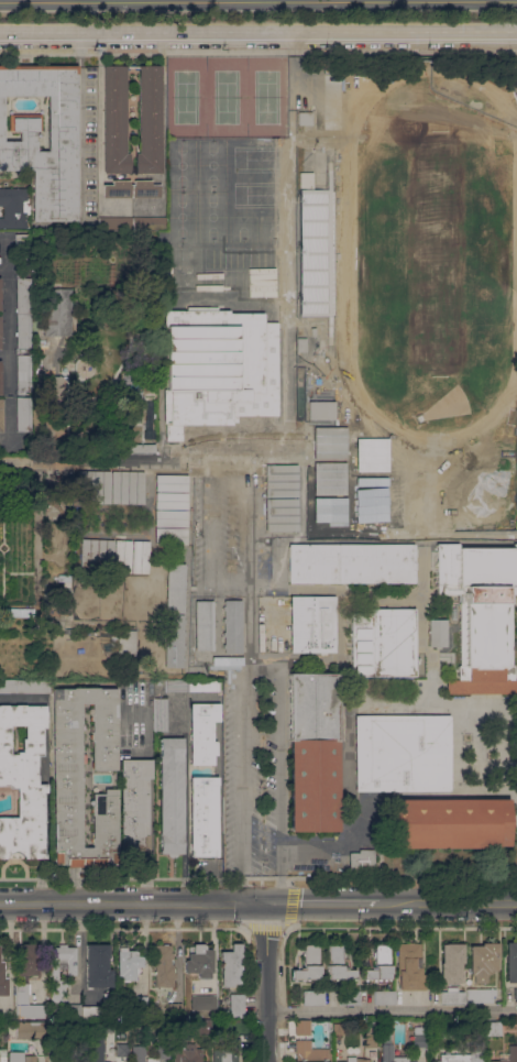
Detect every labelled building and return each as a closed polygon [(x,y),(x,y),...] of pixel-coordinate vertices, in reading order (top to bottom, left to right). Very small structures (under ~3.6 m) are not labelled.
[(33,169),(0,169),(0,66),(78,65),(78,74),(77,74),(77,221),(33,221),(33,169)] [(103,66),(125,66),(125,153),(129,153),(129,173),(103,173),(103,66)] [(135,153),(139,153),(139,68),(138,68),(138,66),(161,66),(162,173),(135,173),(135,153)] [(311,112),(311,125),(298,125),(298,112),(311,112)] [(300,167),(314,167),(314,189),(300,189),(300,173),(300,167)] [(103,197),(103,185),(112,185),(112,179),(130,180),(130,184),(132,185),(132,197),(103,197)] [(132,185),(134,185),(134,179),(151,180),(151,184),(161,184),(160,198),(132,197),(132,185)] [(26,228),(0,228),(0,218),(3,218),(3,205),(0,205),(0,188),(16,188),(16,180),(20,180),(20,188),(26,188),(26,198),(30,198),(30,214),(26,214),(26,228)] [(98,230),(98,222),(98,218),(132,217),(132,229),(98,230)] [(132,217),(165,217),(166,229),(132,229),(132,217)] [(29,234),(29,272),(15,272),(15,234),(29,234)] [(52,283),(38,283),(38,260),(52,260),(52,283)] [(16,314),(16,278),(18,278),(18,274),(23,274),(23,278),(30,277),(30,314),(16,314)] [(72,288),(72,336),(43,336),(43,326),(45,326),(45,288),(72,288)] [(186,310),(186,307),(218,307),(218,310),(229,310),(229,313),(263,313),(264,322),(278,322),(278,416),(237,416),(237,421),(232,421),(232,424),(183,425),(183,440),(166,440),(166,424),(164,424),(164,390),(166,390),(166,328),(164,328),(164,310),(186,310)] [(30,349),(23,349),(23,352),(18,352),(18,349),(16,349),(16,314),(30,314),(30,349)] [(307,338),(307,351),(297,352),(297,338),(307,338)] [(30,355),(30,391),(23,391),(23,394),(18,394),(18,391),(16,391),(16,355),(30,355)] [(151,373),(151,384),(123,384),(123,373),(151,373)] [(68,376),(68,441),(45,441),(45,376),(68,376)] [(142,403),(124,402),(124,391),(142,391),(142,403)] [(29,397),(29,430),(15,430),(15,397),(29,397)] [(336,402),(334,419),(309,419),(309,402),(336,402)] [(128,421),(109,423),(109,410),(128,409),(128,421)] [(121,436),(121,449),(109,450),(109,437),(121,436)] [(155,444),(155,452),(124,452),(124,445),(155,444)] [(298,464),(298,496),(266,497),(266,464),(298,464)] [(111,472),(110,503),(77,503),(78,471),(111,472)] [(143,504),(111,503),(112,471),(144,471),(143,504)] [(188,475),(187,492),(155,491),(156,474),(188,475)] [(188,493),(188,510),(155,508),(155,492),(188,493)] [(298,499),(298,530),(266,532),(266,499),(298,499)] [(188,511),(187,527),(155,526),(155,510),(188,511)] [(187,528),(187,545),(155,544),(155,527),(187,528)] [(114,540),(113,571),(80,570),(81,539),(114,540)] [(132,540),(131,572),(114,572),(116,540),(132,540)] [(147,573),(131,573),(133,540),(150,541),(147,573)] [(415,544),(415,582),(289,583),(288,545),(415,544)] [(514,544),(516,544),(516,594),(512,594),(513,665),(514,665),(514,680),(516,680),(516,693),(447,693),(447,680),(459,680),(458,666),(461,666),(460,602),(459,602),(459,593),(438,593),(437,544),(458,544),(458,549),(514,548),(514,544)] [(185,563),(183,613),(166,612),(167,563),(185,563)] [(70,589),(69,604),(46,604),(46,588),(70,589)] [(336,596),(336,653),(290,653),(290,596),(336,596)] [(242,600),(242,653),(224,653),(224,648),(223,648),(223,645),(224,645),(224,636),(223,636),(223,632),(224,632),(224,623),(223,623),(223,618),(224,618),(224,610),(223,610),(223,606),(224,606),(224,600),(242,600)] [(212,601),(212,650),(196,650),(196,601),(212,601)] [(34,609),(34,616),(6,616),(7,607),(34,609)] [(415,676),(352,676),(351,614),(372,613),(372,610),(415,609),(415,676)] [(184,614),(184,620),(185,620),(185,624),(184,624),(184,632),(185,632),(184,636),(183,636),(183,645),(184,645),(184,649),(183,649),(183,658),(184,658),(184,661),(183,661),(182,668),(164,667),(166,614),(184,614)] [(447,620),(447,646),(429,646),(429,620),(447,620)] [(136,631),(135,653),(118,653),(118,629),(136,631)] [(288,674),(289,832),(337,831),(337,674),(288,674)] [(51,692),(0,692),(0,680),(51,680),(51,692)] [(188,692),(166,692),(166,680),(188,680),(188,691),(188,692)] [(219,680),(219,691),(188,691),(188,680),(219,680)] [(117,789),(117,865),(80,865),(80,866),(67,867),(67,865),(55,865),(55,852),(54,852),(54,689),(74,689),(74,688),(78,688),(78,687),(85,687),(85,688),(99,688),(99,689),(118,688),(118,769),(92,769),(92,738),(90,738),(90,734),(92,734),(91,720),(90,720),(90,716),(92,716),(92,703),(81,703),(81,716),(84,716),(84,723),(81,723),(81,748),(84,748),(84,753),(81,753),(81,780),(84,780),(84,785),(81,785),(81,812),(84,812),(84,817),(81,817),(81,847),(91,847),(91,842),(90,842),(90,837),(92,837),(92,813),(90,813),(90,809),(91,809),(91,806),(92,806),(92,793),(105,793),(105,789),(117,789)] [(167,699),(167,732),(154,732),(154,699),(167,699)] [(220,703),(220,721),(213,721),(213,742),(217,742),(217,755),(213,755),(213,765),(190,765),(190,703),(220,703)] [(18,789),(0,789),(0,705),(47,705),(47,727),(44,727),(44,756),(38,756),(38,785),(48,785),(48,792),(44,792),(44,854),(46,854),(46,858),(25,858),(25,856),(7,856),(7,858),(0,858),(0,818),(18,818),(18,789)] [(450,715),(450,791),(355,791),(355,715),(450,715)] [(184,738),(184,853),(177,853),(177,855),(175,857),(172,857),(169,856),(167,855),(167,853),(161,853),(161,738),(184,738)] [(152,759),(152,778),(150,778),(148,778),(148,835),(150,835),(150,854),(122,854),(121,759),(150,759),(152,759)] [(218,777),(218,856),(190,856),(190,777),(218,777)] [(509,799),(509,820),(509,845),(498,845),(498,848),(393,848),(393,799),(509,799)] [(375,850),(374,873),(350,872),(350,852),(360,852),(360,850),(375,850)] [(506,942),(516,942),(516,982),(507,982),(506,942)] [(241,984),(233,984),(233,986),(221,986),(222,959),(220,959),(220,952),(231,952),(231,943),(241,943),(241,984)] [(421,960),(420,960),(420,964),(422,964),(422,974),(425,974),(425,989),(398,989),(398,944),(408,944),(408,943),(414,943),(421,943),(421,960)] [(464,963),(461,963),(461,984),(441,984),(441,963),(442,963),(442,944),(446,944),(446,943),(464,943),(464,963)] [(499,943),(499,959),(496,959),(496,971),(488,971),(488,974),(486,974),(486,983),(473,983),(473,975),(470,975),(471,945),(482,946),(482,943),(499,943)] [(28,1005),(44,1005),(44,1018),(16,1018),(16,1005),(15,1005),(15,975),(18,975),(16,949),(22,949),(22,944),(38,944),(38,975),(28,975),(28,1005)] [(76,975),(67,975),(67,962),(58,962),(58,979),(65,979),(65,984),(67,984),(67,987),(65,986),(65,993),(63,993),(62,1003),(51,1001),(51,976),(50,976),(50,948),(59,948),(59,944),(67,944),(67,948),(76,948),(76,975)] [(109,944),(109,959),(108,959),(108,970),(112,970),(112,987),(87,987),(87,944),(109,944)] [(174,964),(174,974),(176,974),(176,977),(174,977),(174,986),(155,986),(155,974),(154,974),(154,972),(155,972),(155,966),(153,966),(153,944),(172,944),(172,953),(174,953),(173,957),(170,957),(170,964),(174,964)] [(211,949),(212,973),(209,973),(209,978),(198,978),(198,973),(184,973),(184,960),(187,960),(187,953),(193,953),(193,944),(201,944),(204,945),(205,948),(205,949),(211,949)] [(292,970),(304,970),(304,944),(319,944),(319,965),(320,965),(320,973),(319,973),(319,979),(318,979),(318,981),(316,981),(316,979),(315,979),(315,981),(311,981),(311,979),(309,979),(309,981),(306,981),(306,979),(305,979),(305,981),(301,981),(301,979),(296,979),(296,981),(293,981),(293,979),(292,979),(292,977),(292,970)] [(375,944),(389,944),(391,965),(392,965),(392,973),(389,973),(391,978),(389,978),(389,981),(387,981),(387,979),(385,979),(385,982),(383,982),(383,978),(381,978),(381,981),(377,981),(377,978),(375,978),(375,982),(373,982),(373,979),(366,979),(366,981),(364,981),(364,979),(363,979),(363,970),(375,970),(375,957),(375,944)] [(343,970),(344,970),(344,967),(349,967),(349,970),(355,970),(355,979),(353,979),(353,981),(344,981),(344,979),(342,979),(342,981),(339,981),(339,979),(337,979),(337,981),(333,981),(333,979),(331,979),(332,981),(329,981),(329,979),(329,973),(328,973),(327,965),(329,965),(329,945),(343,945),(343,970)] [(138,967),(138,974),(135,974),(135,979),(129,981),(129,982),(122,982),(122,979),(120,979),(120,976),(117,976),(117,946),(127,946),(127,951),(143,951),(143,967),(138,967)] [(9,996),(0,996),(0,961),(4,961),(4,977),(9,977),(9,996)] [(323,992),(323,1005),(304,1005),(304,990),(323,992)] [(359,990),(359,1005),(340,1005),(339,992),(359,990)] [(395,990),(395,1004),(375,1004),(375,990),(395,990)] [(462,1003),(461,991),(444,992),(444,1004),(462,1003)] [(217,995),(217,1009),(191,1009),(191,995),(217,995)] [(244,995),(244,1018),(230,1018),(230,995),(244,995)] [(147,1009),(136,1009),(136,996),(147,996),(147,1009)] [(182,1004),(182,1017),(168,1017),(168,1003),(182,1004)] [(80,1004),(80,1018),(63,1018),(63,1007),(68,1007),(68,1004),(80,1004)] [(105,1006),(105,1019),(82,1019),(82,1006),(105,1006)] [(209,1036),(197,1036),(197,1020),(209,1020),(209,1036)] [(295,1034),(295,1020),(310,1020),(310,1034),(295,1034)] [(501,1020),(501,1036),(486,1036),(486,1021),(501,1020)] [(45,1039),(16,1038),(18,1021),(45,1022),(45,1039)] [(376,1048),(364,1047),(364,1034),(366,1034),(366,1031),(367,1021),(376,1021),(376,1048)] [(392,1021),(392,1033),(382,1033),(382,1021),(392,1021)] [(344,1023),(344,1034),(333,1034),(333,1023),(344,1023)] [(484,1042),(474,1042),(474,1026),(484,1026),(484,1042)] [(426,1027),(427,1047),(415,1047),(415,1027),(426,1027)] [(103,1052),(103,1061),(92,1061),(91,1036),(102,1036),(102,1044),(105,1044),(105,1052),(103,1052)] [(238,1050),(238,1061),(212,1061),(212,1049),(224,1049),(224,1038),(240,1038),(241,1050),(238,1050)] [(328,1061),(295,1061),(295,1040),(310,1040),(310,1049),(330,1049),(330,1061),(328,1061)] [(129,1043),(129,1056),(117,1056),(117,1043),(129,1043)] [(201,1049),(201,1061),(173,1061),(173,1050),(180,1050),(180,1043),(195,1043),(195,1049),(201,1049)] [(483,1043),(482,1061),(432,1061),(440,1061),(440,1053),(470,1054),(471,1043),(483,1043)] [(169,1044),(169,1058),(156,1059),(156,1058),(156,1044),(169,1044)] [(417,1060),(417,1061),(382,1061),(382,1044),(393,1044),(393,1056),(408,1056),(408,1060),(417,1060)] [(144,1055),(144,1061),(131,1061),(131,1045),(144,1045),(144,1049),(145,1049),(145,1055),(144,1055)] [(509,1045),(516,1045),(516,1061),(491,1061),(509,1061),(509,1045)] [(24,1052),(24,1061),(9,1061),(9,1052),(24,1052)]
